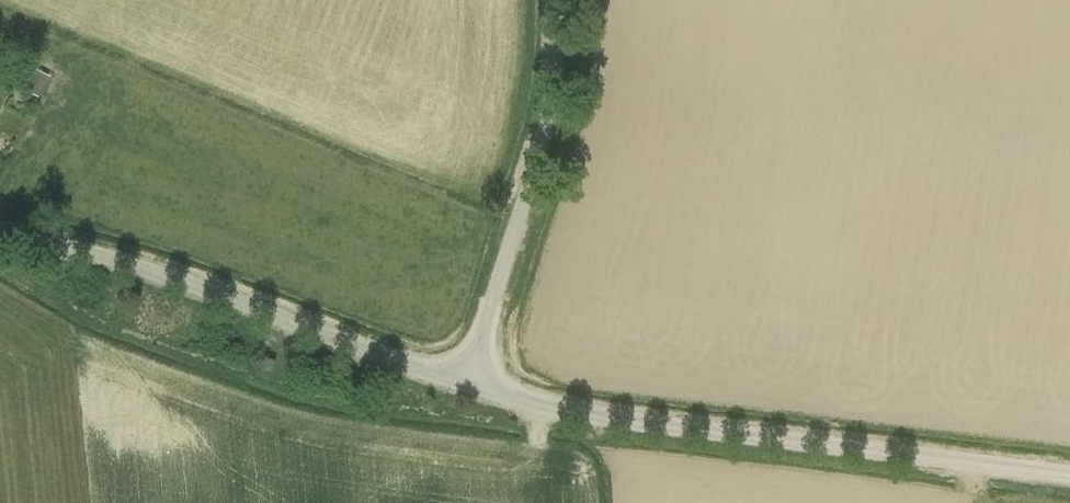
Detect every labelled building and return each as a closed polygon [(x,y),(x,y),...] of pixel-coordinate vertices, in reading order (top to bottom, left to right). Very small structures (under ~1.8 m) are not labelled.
[(276,364),(263,359),(259,370),(271,375),(276,364)]
